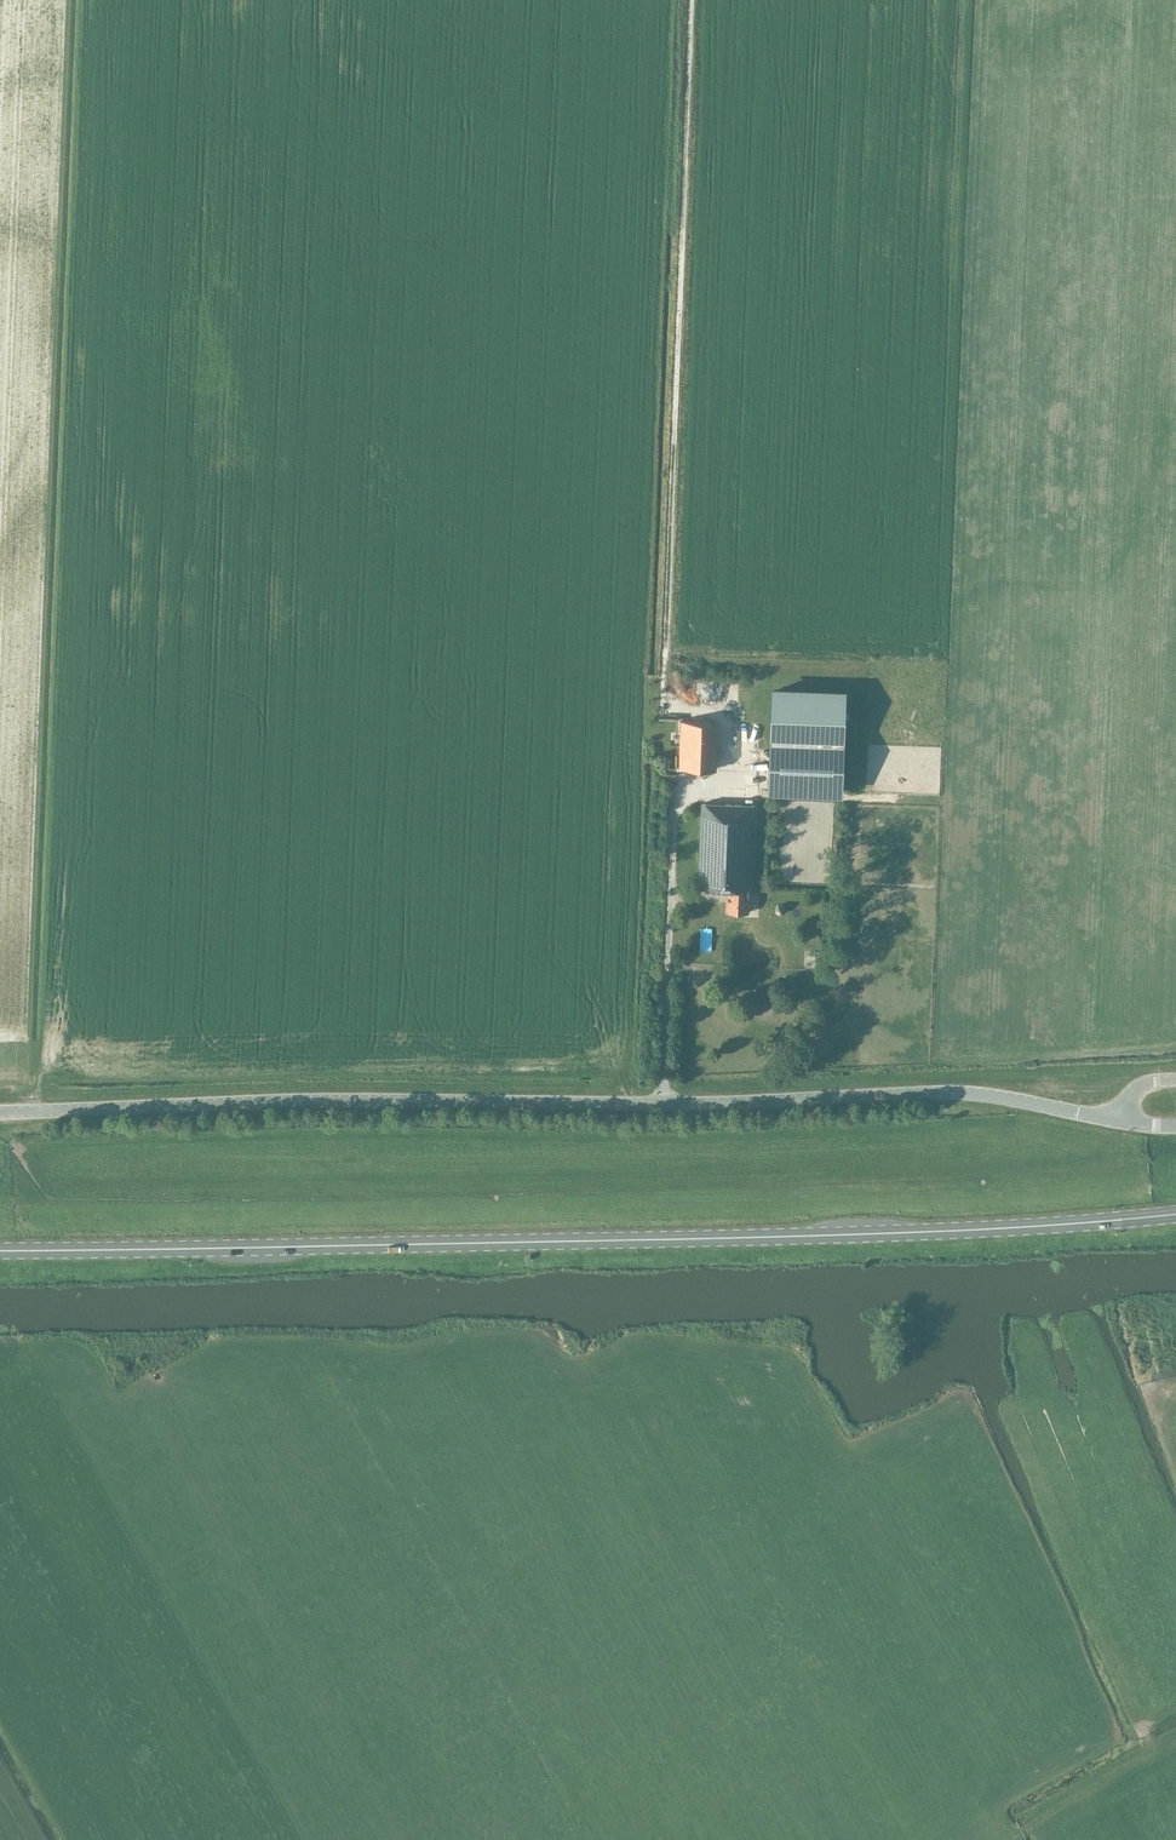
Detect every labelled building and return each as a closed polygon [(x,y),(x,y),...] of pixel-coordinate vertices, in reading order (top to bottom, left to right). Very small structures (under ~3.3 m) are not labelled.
[(773,777),(773,789),(842,792),(846,694),(772,691),(769,777),(773,777)] [(681,721),(679,769),(699,769),(700,757),(691,756),(693,721),(681,721)] [(691,756),(700,757),(699,769),(701,769),(712,770),(713,722),(693,721),(691,756)] [(700,887),(730,888),(730,876),(754,877),(756,806),(703,804),(700,887)] [(730,876),(730,888),(729,911),(749,911),(750,898),(753,898),(754,877),(730,876)] [(777,914),(783,914),(785,909),(783,905),(777,905),(775,909),(777,914)]
